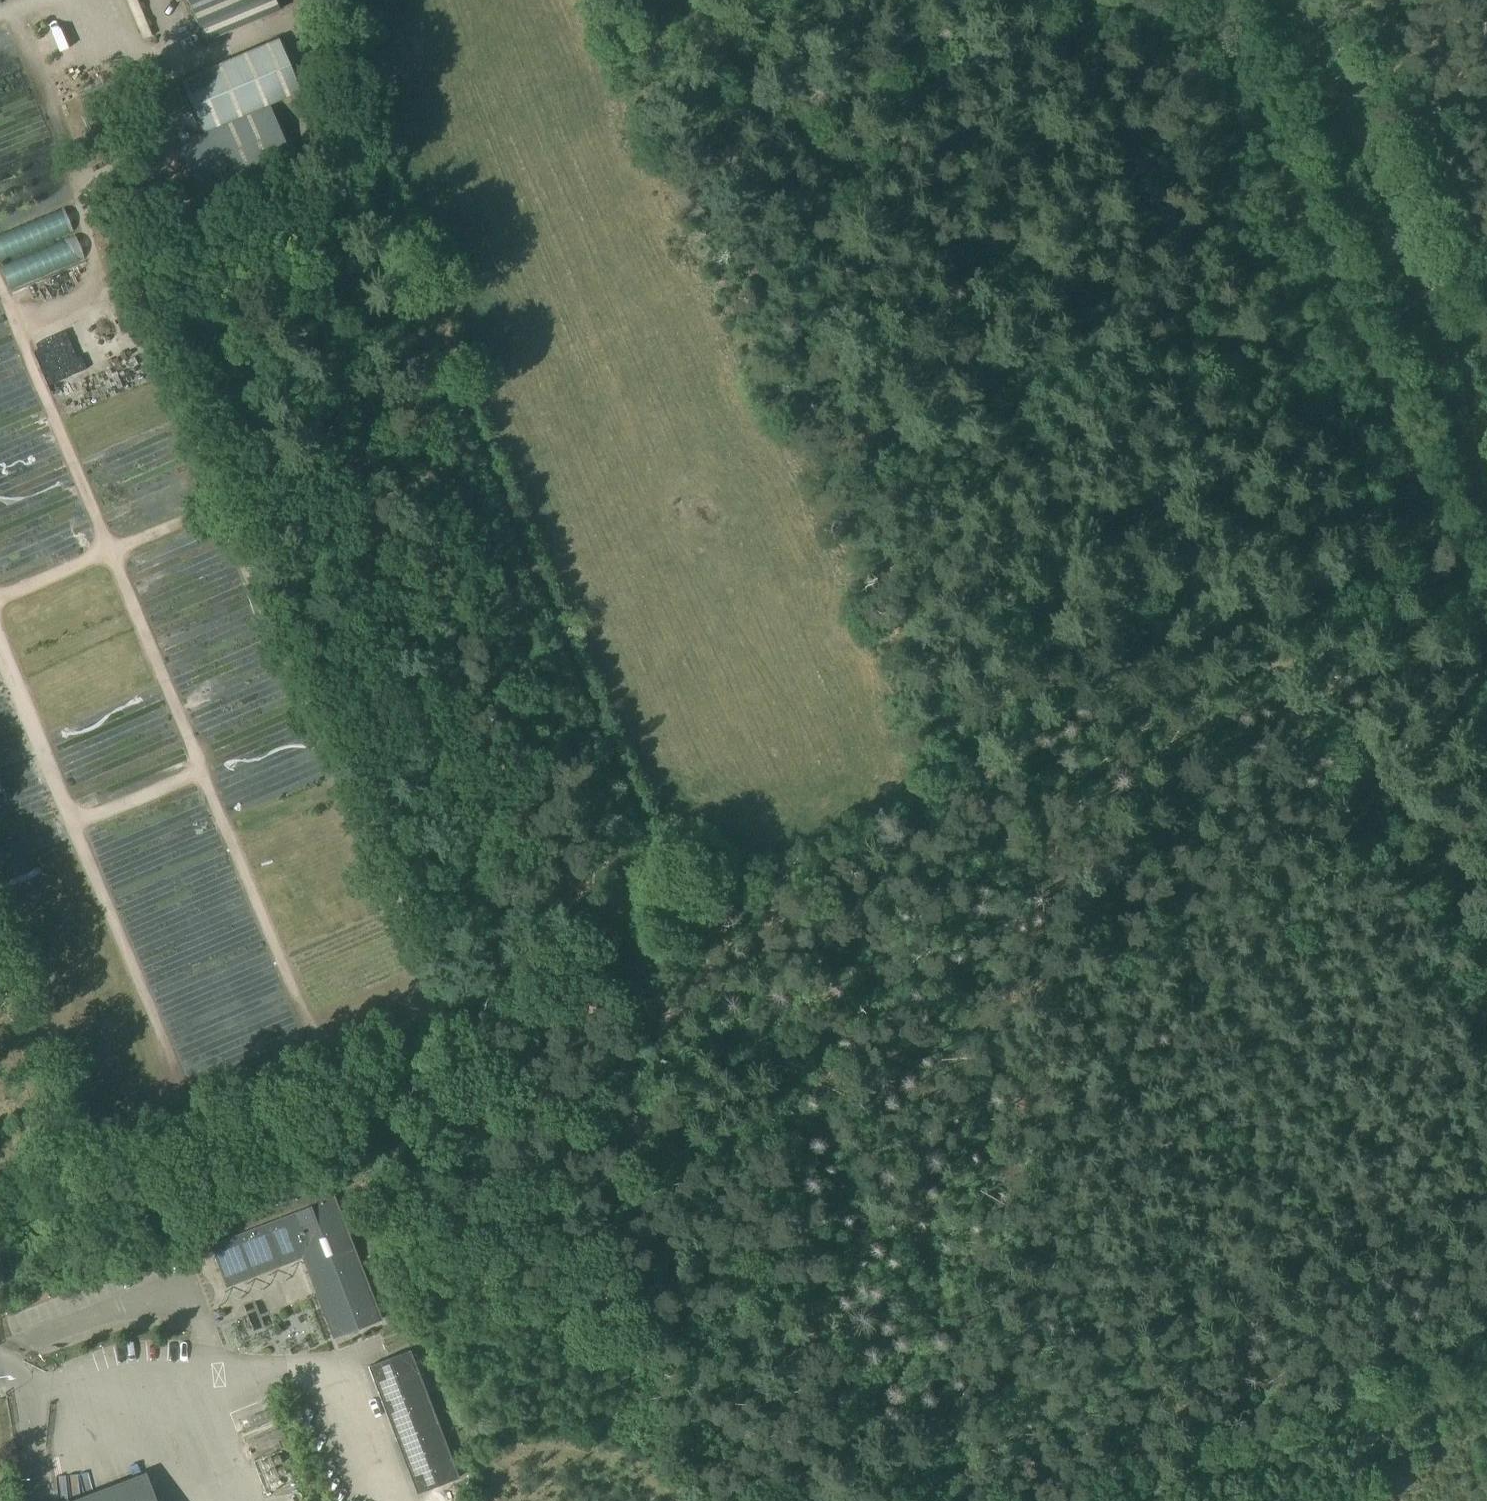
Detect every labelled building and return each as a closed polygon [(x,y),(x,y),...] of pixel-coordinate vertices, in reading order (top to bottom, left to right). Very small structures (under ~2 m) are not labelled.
[(200,43),(251,22),(283,8),(279,0),(183,0),(200,43)] [(207,131),(207,132),(270,106),(299,94),(276,40),(185,78),(207,131)] [(207,131),(178,143),(201,197),(292,159),(270,106),(207,132),(207,131)] [(302,1256),(333,1337),(381,1319),(325,1173),(201,1221),(226,1286),(302,1256)] [(439,1424),(410,1350),(368,1366),(396,1440),(439,1424)]
